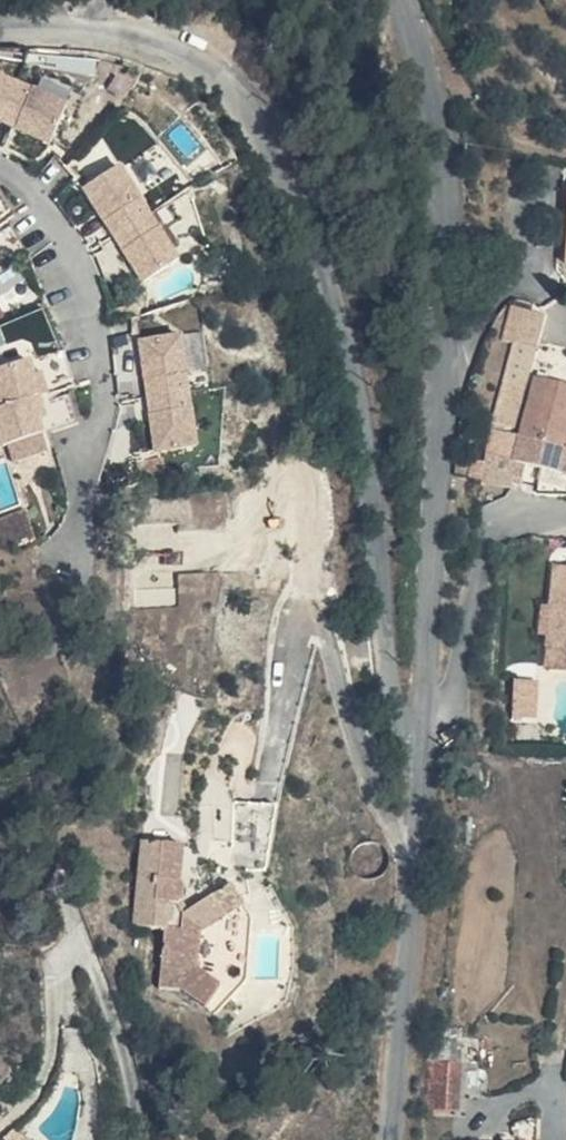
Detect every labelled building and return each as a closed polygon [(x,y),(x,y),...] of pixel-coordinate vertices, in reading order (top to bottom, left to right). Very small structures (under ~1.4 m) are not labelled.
[(14,79),(0,74),(0,104),(4,105),(14,79)] [(64,100),(14,79),(4,105),(18,111),(13,124),(48,138),(64,100)] [(4,105),(0,114),(0,118),(13,124),(18,111),(4,105)] [(149,206),(121,162),(86,183),(105,213),(117,205),(127,220),(149,206)] [(169,193),(149,206),(169,238),(178,232),(169,218),(181,210),(169,193)] [(127,220),(117,205),(105,213),(115,228),(127,220)] [(169,238),(149,206),(127,220),(136,234),(124,242),(144,273),(178,251),(169,238)] [(136,234),(127,220),(115,228),(124,242),(136,234)] [(14,251),(0,231),(0,261),(14,251)] [(213,330),(190,332),(193,373),(216,371),(213,330)] [(190,332),(143,335),(146,371),(162,370),(164,391),(194,388),(190,332)] [(517,333),(512,426),(510,456),(565,459),(565,390),(564,390),(565,378),(565,369),(541,368),(542,334),(517,333)] [(0,366),(0,438),(2,445),(8,461),(48,448),(42,432),(72,423),(60,385),(66,383),(55,348),(0,366)] [(194,388),(164,391),(166,409),(150,410),(154,449),(199,444),(194,388)] [(512,426),(479,424),(478,454),(510,456),(512,426)] [(510,456),(478,454),(476,482),(508,483),(510,456)] [(0,517),(0,540),(2,546),(37,534),(29,508),(0,517)] [(556,563),(553,605),(552,623),(550,646),(565,647),(565,564),(556,563)] [(552,623),(553,605),(539,604),(537,621),(552,623)] [(550,646),(549,663),(565,664),(565,647),(550,646)] [(540,679),(520,677),(517,710),(537,712),(540,679)] [(283,797),(247,795),(239,870),(257,872),(272,871),(285,801),(283,797)] [(183,897),(183,876),(187,837),(145,832),(134,920),(162,924),(156,980),(180,984),(201,1007),(219,988),(199,966),(203,927),(232,911),(220,892),(187,910),(183,897)] [(247,901),(236,882),(220,892),(232,911),(247,901)] [(433,1061),(431,1105),(461,1106),(463,1063),(433,1061)]
